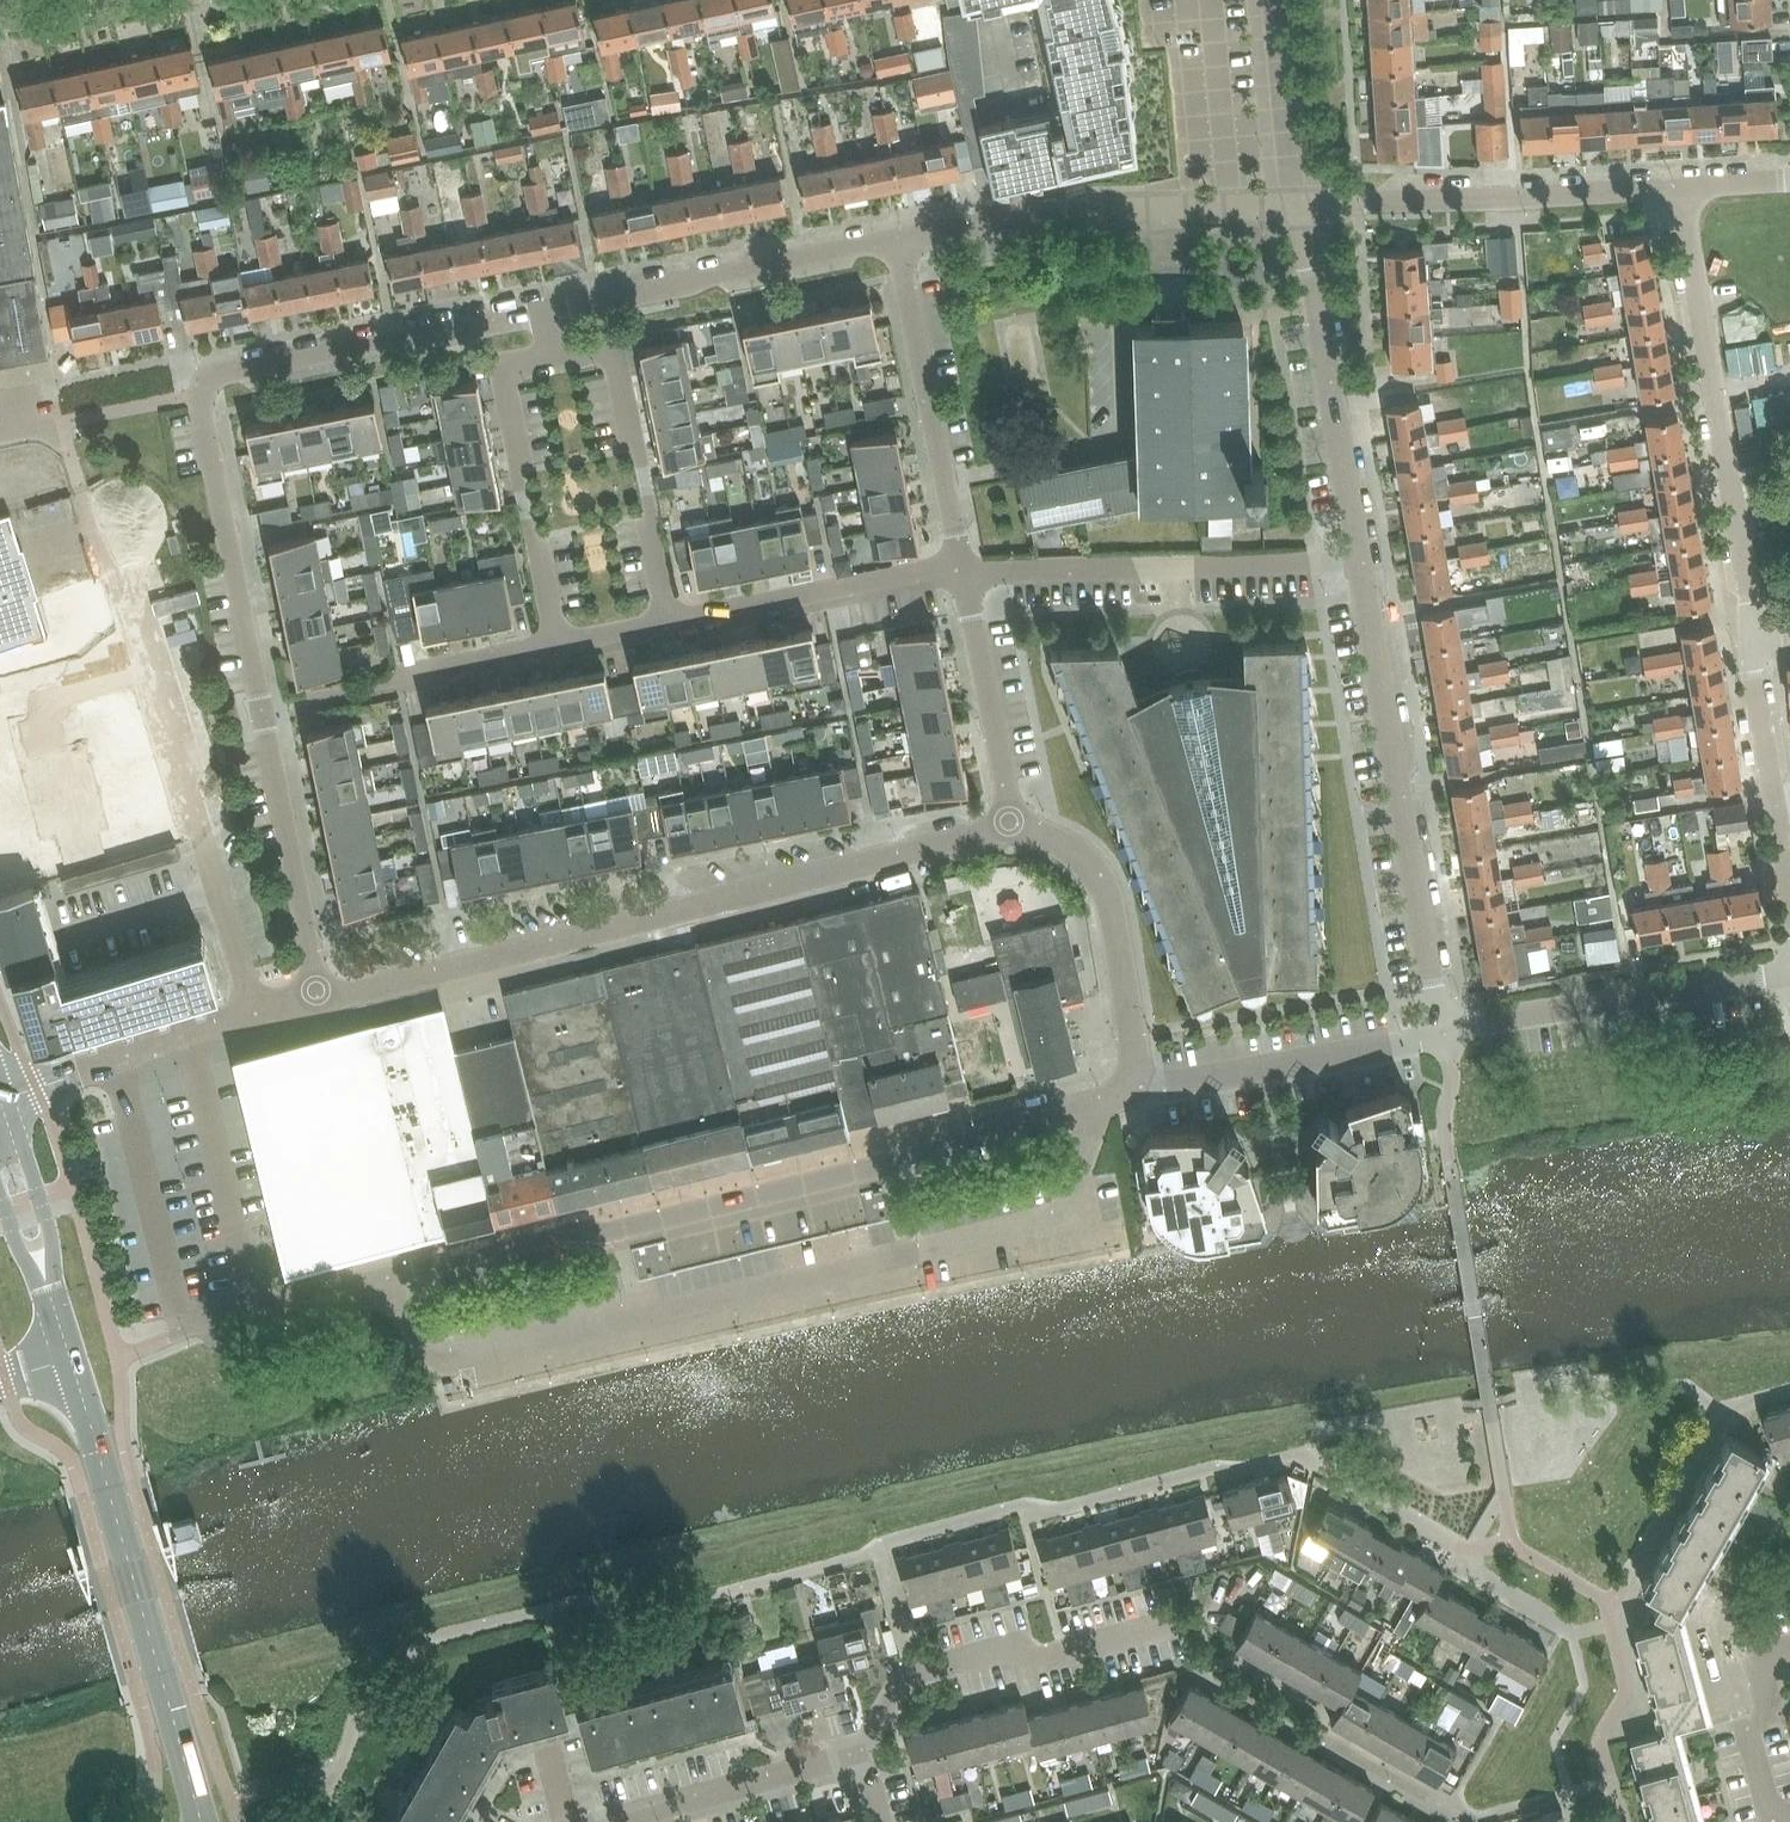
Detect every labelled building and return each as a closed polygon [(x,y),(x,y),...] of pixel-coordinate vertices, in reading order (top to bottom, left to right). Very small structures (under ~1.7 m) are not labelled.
[(548,40),(583,33),(576,0),(572,0),(540,7),(548,40)] [(670,33),(671,33),(664,0),(661,0),(629,7),(637,40),(670,33)] [(671,33),(670,33),(672,47),(668,48),(671,60),(687,56),(685,44),(681,30),(706,25),(700,0),(664,0),(671,33)] [(738,33),(743,32),(740,17),(736,0),(700,0),(706,25),(710,46),(722,44),(720,36),(737,32),(738,33)] [(775,10),(773,0),(736,0),(740,17),(743,32),(738,33),(740,45),(756,41),(754,29),(753,30),(750,15),(775,10)] [(795,36),(826,29),(831,28),(825,0),(788,0),(795,36)] [(862,6),(861,0),(825,0),(831,28),(826,29),(828,42),(845,38),(839,12),(862,6)] [(950,13),(958,11),(965,9),(963,0),(947,0),(950,13)] [(965,9),(966,10),(978,8),(1013,0),(963,0),(965,9)] [(1060,108),(979,126),(978,126),(986,166),(992,189),(1005,186),(1009,185),(1011,185),(1013,184),(1033,180),(1062,173),(1060,168),(1075,163),(1080,161),(1081,164),(1082,164),(1133,152),(1119,48),(1123,47),(1125,51),(1126,51),(1110,0),(1037,0),(1060,108)] [(1407,10),(1406,0),(1368,0),(1369,12),(1367,12),(1367,13),(1407,10)] [(1644,10),(1663,8),(1662,0),(1628,0),(1629,11),(1644,10)] [(1731,22),(1770,20),(1768,0),(1723,0),(1723,9),(1717,10),(1718,23),(1731,22)] [(527,45),(548,40),(540,7),(506,14),(519,72),(533,69),(527,45)] [(614,45),(637,40),(629,7),(594,15),(601,48),(602,48),(609,78),(621,76),(614,45)] [(948,59),(972,169),(973,169),(986,166),(978,126),(979,126),(973,96),(986,93),(978,8),(966,10),(965,9),(958,11),(950,13),(948,13),(943,14),(948,59)] [(1369,41),(1409,39),(1407,16),(1413,15),(1413,10),(1407,10),(1367,13),(1368,14),(1369,14),(1371,40),(1369,40),(1369,41)] [(897,26),(913,23),(911,11),(894,14),(897,26)] [(517,73),(519,72),(506,14),(471,22),(479,55),(512,48),(517,73)] [(1656,16),(1631,17),(1633,39),(1657,38),(1656,16)] [(1500,33),(1498,19),(1479,20),(1480,35),(1500,33)] [(372,87),(366,61),(390,55),(383,22),(349,30),(359,77),(353,78),(356,91),(372,87)] [(482,69),(479,55),(471,22),(437,30),(448,77),(482,69)] [(1625,22),(1568,25),(1569,48),(1626,46),(1625,22)] [(913,23),(897,26),(900,39),(916,35),(913,23)] [(1509,64),(1524,63),(1522,40),(1543,39),(1542,24),(1507,26),(1509,64)] [(1672,35),(1692,34),(1691,24),(1671,25),(1672,35)] [(324,85),(353,78),(359,77),(349,30),(313,38),(321,71),(324,85)] [(447,77),(448,77),(437,30),(402,37),(409,71),(410,71),(416,101),(429,98),(426,84),(448,79),(447,77)] [(1481,49),(1501,48),(1500,33),(1480,35),(1481,49)] [(1742,60),(1771,58),(1771,51),(1772,51),(1771,36),(1750,38),(1741,39),(1742,60)] [(774,76),(796,72),(797,71),(788,37),(772,39),(766,40),(774,76)] [(301,76),(321,71),(313,38),(279,45),(290,92),(284,94),(286,106),(303,102),(300,91),(304,90),(301,76)] [(845,38),(828,42),(831,54),(847,50),(845,38)] [(1371,70),(1411,67),(1409,44),(1414,44),(1414,38),(1409,39),(1369,41),(1369,43),(1371,42),(1372,52),(1370,52),(1370,54),(1372,54),(1373,69),(1371,69),(1371,70)] [(740,45),(743,57),(759,54),(756,41),(740,45)] [(201,89),(199,78),(191,45),(156,52),(163,86),(166,100),(161,101),(163,114),(180,110),(176,94),(201,89)] [(284,94),(290,92),(279,45),(245,53),(256,104),(255,100),(284,94)] [(907,50),(873,58),(876,76),(911,68),(907,50)] [(129,93),(163,86),(156,52),(121,60),(129,94),(129,93)] [(548,68),(564,65),(562,52),(545,56),(548,68)] [(255,104),(256,104),(245,53),(210,60),(217,93),(224,122),(236,119),(233,107),(255,102),(255,104)] [(687,56),(671,60),(674,73),(669,74),(672,88),(683,86),(679,71),(690,69),(687,56)] [(121,60),(87,68),(94,101),(97,115),(92,117),(94,129),(111,125),(108,113),(132,108),(129,93),(129,94),(121,60)] [(564,65),(548,68),(551,80),(567,76),(564,65)] [(479,83),(495,80),(492,67),(476,71),(479,83)] [(1373,99),(1417,96),(1417,95),(1412,96),(1411,72),(1416,72),(1416,67),(1411,67),(1371,70),(1371,71),(1373,71),(1374,97),(1373,97),(1373,99)] [(97,115),(94,101),(87,68),(52,75),(60,109),(63,123),(92,117),(97,115)] [(690,69),(679,71),(683,86),(693,84),(690,69)] [(52,75),(17,83),(24,117),(25,116),(31,147),(44,144),(41,129),(43,129),(39,113),(60,109),(52,75)] [(1484,92),(1504,90),(1503,76),(1483,77),(1484,92)] [(1635,141),(1663,139),(1661,96),(1660,76),(1646,77),(1647,97),(1633,98),(1635,141)] [(1690,103),(1689,103),(1689,94),(1674,95),(1672,76),(1660,76),(1661,96),(1663,139),(1692,137),(1690,103)] [(1692,137),(1720,135),(1717,92),(1716,92),(1715,77),(1703,78),(1704,102),(1690,103),(1692,137)] [(495,80),(479,83),(482,95),(498,92),(495,80)] [(1550,146),(1547,91),(1547,84),(1527,86),(1528,105),(1519,106),(1519,114),(1522,148),(1550,146)] [(1745,87),(1746,99),(1748,133),(1777,131),(1774,85),(1745,87)] [(372,87),(356,91),(358,103),(375,99),(372,87)] [(1504,90),(1484,92),(1485,119),(1505,118),(1504,90)] [(1604,100),(1594,100),(1594,90),(1575,92),(1579,144),(1607,142),(1604,100)] [(1575,92),(1560,92),(1560,91),(1547,91),(1550,146),(1579,144),(1575,92)] [(1748,133),(1746,99),(1731,100),(1731,91),(1717,92),(1720,135),(1748,133)] [(1417,96),(1373,99),(1373,100),(1375,99),(1375,109),(1374,109),(1374,111),(1375,111),(1376,126),(1375,126),(1375,127),(1414,124),(1426,123),(1425,96),(1417,96)] [(1607,142),(1635,141),(1633,98),(1617,99),(1604,100),(1607,142)] [(50,354),(4,102),(0,103),(0,363),(49,354),(50,354)] [(289,118),(305,115),(303,102),(286,106),(289,118)] [(531,134),(560,127),(556,109),(527,116),(531,134)] [(876,127),(895,123),(892,109),(874,113),(876,127)] [(180,110),(163,114),(166,126),(182,122),(180,110)] [(1505,118),(1485,119),(1475,120),(1478,156),(1508,154),(1505,118)] [(815,140),(833,136),(831,122),(812,126),(815,140)] [(895,123),(876,127),(879,141),(889,139),(898,137),(895,123)] [(1415,138),(1440,136),(1439,123),(1414,124),(1375,127),(1375,128),(1377,128),(1378,154),(1376,155),(1376,157),(1421,154),(1421,152),(1416,153),(1415,138)] [(111,125),(94,129),(97,141),(113,137),(111,125)] [(385,137),(391,162),(391,164),(419,158),(414,131),(385,137)] [(833,136),(815,140),(818,154),(836,150),(833,136)] [(903,136),(898,137),(889,139),(898,184),(929,178),(923,147),(906,151),(903,136)] [(456,138),(438,142),(441,156),(459,152),(456,138)] [(733,156),(751,152),(749,139),(730,143),(733,156)] [(861,160),(867,191),(898,184),(889,139),(879,141),(874,143),(876,157),(861,160)] [(929,178),(960,172),(961,172),(954,141),(923,147),(929,178)] [(671,168),(690,165),(687,151),(668,155),(671,168)] [(751,152),(733,156),(736,170),(754,166),(751,152)] [(836,197),(867,191),(861,160),(830,166),(836,197)] [(546,194),(543,180),(539,163),(527,165),(531,182),(524,184),(527,197),(546,194)] [(609,181),(628,177),(625,163),(607,167),(609,181)] [(690,165),(671,168),(674,183),(693,179),(690,165)] [(805,203),(836,197),(830,166),(799,172),(805,203)] [(217,167),(189,173),(194,197),(223,191),(222,185),(229,183),(227,172),(219,174),(217,167)] [(397,194),(392,169),(392,168),(363,174),(368,199),(397,194)] [(348,208),(363,205),(357,176),(342,180),(348,208)] [(748,183),(754,213),(786,207),(780,176),(748,183)] [(628,177),(609,181),(612,195),(630,191),(628,177)] [(723,220),(754,213),(748,183),(717,189),(723,220)] [(692,226),(723,220),(717,189),(686,195),(692,226)] [(465,210),(484,206),(481,192),(462,196),(465,210)] [(542,224),(549,255),(580,249),(574,217),(558,221),(556,206),(548,208),(546,194),(527,197),(530,212),(537,210),(540,224),(542,224)] [(40,202),(44,225),(45,227),(78,220),(73,195),(40,202)] [(661,232),(692,226),(686,195),(655,201),(661,232)] [(631,238),(661,232),(655,201),(624,207),(631,238)] [(403,222),(422,219),(419,204),(400,208),(403,222)] [(468,224),(477,222),(487,220),(484,206),(465,210),(468,223),(468,224)] [(599,245),(631,238),(624,207),(593,214),(599,245)] [(191,212),(191,227),(214,226),(213,211),(191,212)] [(425,232),(424,231),(422,219),(403,222),(405,234),(406,236),(415,234),(425,232)] [(321,239),(339,235),(337,221),(318,225),(321,239)] [(449,242),(456,273),(487,267),(481,236),(480,236),(477,222),(468,224),(468,223),(460,225),(463,239),(449,242)] [(517,261),(549,255),(542,224),(540,224),(511,230),(517,261)] [(487,267),(517,261),(511,230),(481,236),(487,267)] [(259,251),(278,247),(275,233),(256,237),(259,251)] [(387,255),(393,286),(425,280),(419,248),(415,234),(406,236),(405,234),(396,236),(399,252),(387,255)] [(1484,236),(1487,273),(1517,270),(1514,234),(1484,236)] [(324,252),(333,251),(342,249),(339,235),(321,239),(324,252)] [(1620,272),(1652,267),(1647,235),(1615,240),(1620,272)] [(425,280),(456,273),(449,242),(419,248),(425,280)] [(1421,249),(1383,252),(1383,253),(1385,253),(1385,263),(1384,263),(1384,265),(1385,264),(1386,279),(1385,279),(1385,281),(1424,279),(1423,263),(1436,262),(1436,258),(1448,258),(1447,243),(1420,245),(1421,249)] [(1584,260),(1602,257),(1600,243),(1582,246),(1584,260)] [(213,246),(195,249),(197,263),(216,259),(213,246)] [(262,265),(271,263),(281,261),(278,247),(259,251),(262,265)] [(312,302),(342,296),(336,265),(333,251),(324,252),(318,253),(321,268),(306,271),(312,302)] [(200,277),(179,281),(174,253),(163,255),(169,286),(168,287),(172,307),(183,305),(188,327),(219,321),(209,275),(200,277)] [(168,287),(169,286),(163,255),(162,256),(164,267),(136,273),(142,300),(127,303),(134,338),(164,332),(159,309),(172,307),(168,287)] [(216,259),(197,263),(200,277),(209,275),(219,321),(250,315),(243,283),(240,269),(224,272),(219,273),(216,259)] [(336,265),(342,296),(374,290),(368,259),(336,265)] [(86,275),(98,272),(96,262),(84,264),(86,275)] [(1625,303),(1657,297),(1652,267),(1620,272),(1606,275),(1608,289),(1623,287),(1625,303)] [(281,309),(312,302),(306,271),(274,277),(281,309)] [(127,303),(112,306),(108,282),(100,284),(98,272),(86,275),(88,286),(94,285),(106,343),(134,338),(127,303)] [(260,280),(243,283),(250,315),(281,309),(274,277),(260,280)] [(1387,309),(1432,307),(1432,306),(1426,306),(1426,292),(1441,291),(1440,278),(1430,278),(1385,281),(1387,281),(1388,308),(1386,308),(1387,309)] [(77,349),(106,343),(94,285),(88,286),(79,288),(83,312),(71,314),(69,302),(50,306),(57,339),(74,335),(77,349)] [(1501,302),(1520,301),(1519,287),(1500,288),(1501,302)] [(1631,334),(1663,328),(1657,297),(1625,303),(1631,334)] [(1502,317),(1519,316),(1521,315),(1520,301),(1501,302),(1502,317)] [(1596,304),(1599,323),(1613,320),(1610,301),(1596,304)] [(853,355),(855,364),(859,383),(871,380),(867,361),(881,359),(870,302),(844,308),(853,355)] [(1586,325),(1599,323),(1596,304),(1582,306),(1586,325)] [(1442,306),(1432,307),(1387,309),(1387,310),(1388,310),(1389,320),(1387,320),(1388,322),(1389,322),(1390,336),(1389,336),(1389,337),(1434,335),(1434,334),(1428,334),(1427,319),(1431,318),(1432,322),(1442,322),(1442,306)] [(1151,324),(1188,322),(1187,307),(1150,308),(1151,324)] [(828,360),(853,355),(844,308),(819,313),(828,360)] [(803,365),(828,360),(819,313),(793,318),(803,365)] [(777,370),(778,370),(803,365),(793,318),(768,323),(777,370)] [(1263,482),(1262,467),(1262,466),(1247,466),(1242,322),(1240,321),(1188,322),(1185,322),(1154,323),(1151,324),(1136,324),(1135,325),(1139,453),(1019,477),(1028,520),(1026,520),(1026,522),(1141,499),(1142,500),(1246,497),(1248,495),(1247,483),(1263,482)] [(780,379),(778,370),(777,370),(768,323),(742,328),(753,384),(780,379)] [(1636,365),(1668,360),(1663,328),(1631,334),(1636,365)] [(1434,335),(1389,337),(1389,338),(1390,338),(1392,365),(1390,365),(1390,367),(1430,365),(1428,336),(1434,336),(1434,335)] [(686,366),(686,367),(692,366),(687,339),(640,348),(645,374),(686,366)] [(724,343),(727,358),(740,355),(737,340),(724,343)] [(1439,381),(1453,378),(1450,360),(1436,362),(1439,381)] [(1641,397),(1673,391),(1668,360),(1636,365),(1641,397)] [(733,380),(745,378),(742,363),(730,366),(733,380)] [(1606,366),(1610,385),(1624,382),(1620,363),(1606,366)] [(691,389),(686,367),(686,366),(645,374),(641,374),(646,398),(691,389)] [(1596,387),(1610,385),(1606,366),(1593,368),(1596,387)] [(745,378),(733,380),(736,395),(748,393),(745,378)] [(482,407),(482,406),(476,381),(429,390),(435,417),(440,416),(440,415),(482,407)] [(650,420),(695,411),(691,389),(646,398),(650,420)] [(892,396),(863,401),(866,417),(895,411),(892,396)] [(348,407),(357,454),(383,448),(374,401),(348,407)] [(1424,434),(1421,422),(1418,402),(1387,408),(1387,409),(1388,409),(1394,439),(1424,434)] [(445,438),(490,429),(485,406),(482,406),(482,407),(440,415),(440,416),(445,438)] [(332,459),(357,454),(348,407),(323,412),(332,459)] [(749,424),(761,421),(758,407),(746,409),(749,424)] [(383,411),(386,426),(399,424),(396,409),(383,411)] [(839,413),(841,426),(856,423),(853,410),(839,413)] [(655,443),(700,434),(695,411),(650,420),(655,443)] [(307,464),(332,459),(323,412),(297,417),(307,464)] [(827,429),(841,426),(839,413),(824,416),(827,429)] [(1651,453),(1683,447),(1677,415),(1646,421),(1649,439),(1633,441),(1634,446),(1620,448),(1624,466),(1638,464),(1636,455),(1651,453)] [(281,469),(282,469),(307,464),(297,417),(272,422),(281,469)] [(1450,419),(1453,438),(1468,436),(1464,417),(1450,419)] [(1397,470),(1397,471),(1429,465),(1426,446),(1440,444),(1440,440),(1453,438),(1450,419),(1436,422),(1438,431),(1424,434),(1394,439),(1399,469),(1397,470)] [(761,421),(749,424),(752,439),(764,436),(761,421)] [(284,478),(282,469),(281,469),(272,422),(246,427),(257,483),(284,478)] [(789,427),(791,439),(806,437),(804,424),(789,427)] [(1540,431),(1544,449),(1572,445),(1569,425),(1540,431)] [(777,442),(791,439),(789,427),(774,430),(777,442)] [(438,463),(449,460),(494,451),(490,429),(445,438),(433,440),(438,463)] [(391,449),(403,446),(400,431),(388,434),(391,449)] [(659,466),(704,457),(716,455),(711,431),(700,434),(655,443),(659,466)] [(855,464),(901,455),(896,432),(851,441),(855,464)] [(764,445),(749,448),(751,460),(766,457),(764,445)] [(403,446),(391,449),(394,463),(406,461),(403,446)] [(1656,483),(1688,478),(1683,447),(1651,453),(1656,483)] [(1610,469),(1624,466),(1620,448),(1607,450),(1610,469)] [(454,483),(499,474),(494,451),(449,460),(454,483)] [(860,487),(905,478),(901,455),(855,464),(860,487)] [(809,473),(821,471),(818,456),(806,459),(809,473)] [(720,461),(723,473),(738,470),(735,458),(720,461)] [(708,476),(723,473),(720,461),(706,464),(708,476)] [(1399,471),(1404,501),(1434,496),(1449,494),(1447,484),(1446,477),(1431,479),(1429,465),(1397,471),(1399,471)] [(821,471),(809,473),(812,488),(824,486),(821,471)] [(499,474),(454,483),(458,506),(504,497),(499,474)] [(393,495),(405,493),(402,478),(390,480),(393,495)] [(864,509),(910,500),(905,478),(860,487),(864,509)] [(1662,515),(1693,509),(1688,478),(1656,483),(1662,514),(1662,515)] [(1461,482),(1464,500),(1478,498),(1475,479),(1461,482)] [(1461,482),(1447,484),(1449,494),(1450,503),(1464,500),(1461,482)] [(378,490),(364,493),(366,506),(381,503),(378,490)] [(832,492),(821,494),(823,510),(835,507),(832,492)] [(364,493),(349,496),(351,509),(366,506),(364,493)] [(405,493),(393,495),(396,510),(407,507),(405,493)] [(1408,532),(1439,527),(1434,496),(1404,501),(1409,532),(1408,532)] [(317,515),(332,512),(329,499),(314,502),(317,515)] [(869,532),(914,523),(910,500),(864,509),(869,532)] [(302,518),(317,515),(314,502),(300,505),(302,518)] [(60,503),(16,514),(21,536),(49,529),(52,539),(67,535),(60,503)] [(778,517),(787,562),(811,558),(808,544),(822,541),(816,511),(802,514),(800,503),(776,508),(778,517)] [(262,526),(292,520),(289,504),(259,510),(262,526)] [(1662,514),(1647,516),(1645,508),(1631,510),(1634,529),(1648,526),(1649,532),(1664,529),(1667,546),(1699,540),(1693,509),(1662,515),(1662,514)] [(373,512),(375,526),(389,523),(386,509),(373,512)] [(1621,531),(1634,529),(1631,510),(1618,512),(1621,531)] [(16,643),(16,642),(47,633),(10,511),(0,514),(0,648),(16,643)] [(1231,548),(1231,529),(1231,512),(1207,512),(1207,534),(1201,535),(1201,549),(1231,548)] [(445,516),(447,528),(462,525),(460,513),(445,516)] [(742,571),(733,526),(731,513),(708,518),(711,531),(720,576),(742,571)] [(433,531),(447,528),(445,516),(430,519),(433,531)] [(765,567),(787,562),(778,517),(756,522),(765,567)] [(688,537),(674,540),(679,569),(694,566),(697,580),(720,576),(711,531),(708,518),(685,523),(688,535),(688,537)] [(742,571),(765,567),(756,522),(733,526),(742,571)] [(829,539),(841,537),(838,522),(827,525),(829,539)] [(321,536),(342,535),(341,523),(320,524),(321,536)] [(914,523),(869,532),(874,555),(919,546),(914,523)] [(1415,563),(1445,558),(1439,527),(1408,532),(1408,534),(1410,533),(1415,563)] [(365,549),(377,546),(374,531),(362,534),(365,549)] [(274,567),(319,558),(314,534),(269,543),(274,567)] [(841,537),(829,539),(832,554),(844,552),(841,537)] [(1672,577),(1704,571),(1699,540),(1667,546),(1672,577)] [(1471,544),(1474,562),(1489,560),(1486,541),(1471,544)] [(1474,562),(1471,544),(1458,546),(1461,565),(1474,562)] [(377,546),(365,549),(368,563),(380,561),(377,546)] [(515,550),(477,558),(481,577),(490,622),(513,617),(510,603),(525,600),(519,571),(515,550)] [(278,589),(324,580),(332,579),(327,556),(319,558),(274,567),(278,589)] [(1450,590),(1447,571),(1445,558),(1415,563),(1420,594),(1418,594),(1418,596),(1450,590)] [(1576,586),(1598,586),(1599,574),(1616,574),(1617,562),(1577,561),(1576,586)] [(445,631),(436,586),(432,568),(384,578),(395,636),(420,631),(421,636),(445,631)] [(1672,577),(1658,580),(1656,570),(1642,572),(1645,591),(1659,589),(1660,595),(1675,593),(1678,609),(1709,603),(1704,571),(1672,577)] [(1631,593),(1645,591),(1642,572),(1628,575),(1631,593)] [(467,626),(490,622),(481,577),(458,581),(467,626)] [(367,595),(379,593),(376,578),(364,580),(367,595)] [(283,612),(328,603),(324,580),(278,589),(283,612)] [(69,685),(125,668),(98,581),(43,598),(69,685)] [(445,631),(467,626),(458,581),(436,586),(445,631)] [(379,593),(367,595),(370,610),(382,607),(379,593)] [(287,634),(333,625),(328,603),(283,612),(287,634)] [(1468,606),(1422,614),(1422,615),(1424,615),(1429,645),(1427,645),(1427,646),(1455,641),(1459,640),(1456,627),(1471,624),(1470,621),(1468,606)] [(376,640),(388,637),(385,623),(373,625),(376,640)] [(292,657),(337,648),(333,625),(287,634),(292,657)] [(1687,664),(1719,659),(1713,627),(1682,632),(1685,650),(1656,655),(1659,674),(1673,671),(1672,667),(1687,664)] [(895,661),(940,652),(935,628),(890,638),(895,661)] [(785,634),(796,690),(823,685),(822,683),(837,681),(829,642),(814,645),(811,629),(785,634)] [(770,695),(796,690),(785,634),(760,639),(769,686),(770,695)] [(855,636),(839,639),(845,669),(861,666),(855,636)] [(388,637),(376,640),(379,655),(391,652),(388,637)] [(744,691),(769,686),(760,639),(735,644),(744,691)] [(1307,673),(1306,640),(1242,642),(1243,675),(1189,677),(1137,698),(1117,646),(1049,648),(1053,659),(1057,693),(1065,692),(1070,724),(1078,723),(1082,755),(1090,754),(1095,786),(1103,785),(1107,817),(1115,816),(1120,848),(1128,847),(1132,879),(1140,878),(1145,910),(1153,909),(1157,941),(1165,940),(1169,972),(1178,969),(1191,1003),(1241,983),(1243,986),(1246,989),(1250,990),(1254,990),(1258,988),(1261,985),(1263,982),(1263,978),(1317,976),(1325,940),(1317,938),(1323,907),(1316,905),(1322,873),(1315,871),(1321,840),(1313,838),(1320,806),(1312,805),(1319,773),(1311,771),(1318,739),(1310,738),(1317,706),(1309,704),(1316,673),(1307,673)] [(1427,646),(1423,646),(1423,647),(1425,647),(1430,677),(1460,672),(1455,641),(1427,646)] [(719,696),(744,691),(735,644),(709,649),(719,696)] [(337,648),(292,657),(297,680),(342,671),(337,648)] [(693,701),(719,696),(709,649),(684,654),(693,701)] [(899,683),(944,674),(940,652),(895,661),(899,683)] [(668,706),(693,701),(684,654),(659,659),(668,706)] [(1646,676),(1659,674),(1656,655),(1642,657),(1646,676)] [(670,715),(668,706),(659,659),(633,664),(636,680),(622,683),(628,713),(630,723),(670,715)] [(1693,695),(1724,690),(1719,659),(1687,664),(1693,695)] [(1491,662),(1495,681),(1509,678),(1506,660),(1491,662)] [(1466,686),(1495,681),(1491,662),(1478,665),(1478,669),(1464,671),(1434,677),(1439,707),(1438,707),(1438,708),(1469,703),(1466,686)] [(628,713),(622,683),(607,686),(604,670),(578,675),(588,722),(614,717),(613,715),(628,713)] [(904,706),(949,697),(944,674),(899,683),(904,706)] [(562,727),(588,722),(578,675),(553,680),(562,727)] [(850,693),(861,691),(858,676),(847,678),(850,693)] [(537,732),(562,727),(553,680),(528,685),(537,732)] [(512,737),(537,732),(528,685),(502,690),(512,737)] [(131,689),(102,698),(144,837),(124,844),(126,852),(120,854),(121,858),(177,841),(131,689)] [(486,742),(512,737),(502,690),(477,695),(486,742)] [(1698,726),(1729,721),(1724,690),(1693,695),(1695,712),(1681,715),(1683,729),(1698,726)] [(861,691),(850,693),(853,708),(864,706),(861,691)] [(462,747),(486,742),(477,695),(452,701),(461,748),(462,747)] [(908,728),(953,719),(949,697),(904,706),(908,728)] [(464,757),(462,747),(461,748),(452,701),(426,706),(429,722),(412,725),(420,766),(464,757)] [(1469,703),(1438,708),(1438,709),(1439,709),(1445,739),(1475,734),(1472,716),(1481,715),(1478,701),(1469,703)] [(774,712),(777,724),(792,721),(789,709),(774,712)] [(762,727),(777,724),(774,712),(760,715),(762,727)] [(1684,733),(1683,729),(1681,715),(1667,717),(1670,735),(1684,733)] [(49,881),(0,717),(0,896),(49,881)] [(1656,738),(1670,735),(1667,717),(1653,719),(1656,738)] [(724,722),(726,734),(741,731),(739,719),(724,722)] [(913,751),(958,742),(953,719),(908,728),(913,751)] [(357,745),(357,746),(366,744),(361,720),(307,731),(311,754),(357,745)] [(394,737),(406,735),(403,720),(391,723),(394,737)] [(859,738),(870,736),(867,721),(856,723),(859,738)] [(1703,758),(1734,752),(1729,721),(1698,726),(1701,744),(1689,746),(1692,760),(1703,758)] [(712,737),(726,734),(724,722),(709,725),(712,737)] [(1520,741),(1518,729),(1516,722),(1502,725),(1505,743),(1520,741)] [(1492,746),(1505,743),(1502,725),(1488,727),(1489,731),(1492,746)] [(787,730),(789,742),(804,739),(802,727),(787,730)] [(688,729),(673,732),(676,745),(691,742),(688,729)] [(774,744),(789,742),(787,730),(772,733),(774,744)] [(1475,734),(1445,739),(1450,769),(1448,769),(1448,771),(1480,765),(1477,748),(1492,746),(1489,731),(1475,734)] [(406,735),(394,737),(397,752),(409,750),(406,735)] [(742,739),(744,751),(759,748),(757,736),(742,739)] [(870,736),(859,738),(862,753),(873,751),(870,736)] [(730,753),(744,751),(742,739),(727,742),(730,753)] [(1553,759),(1586,754),(1583,739),(1550,745),(1553,759)] [(917,773),(962,764),(958,742),(913,751),(917,773)] [(361,767),(357,746),(357,745),(311,754),(316,777),(361,767)] [(697,748),(699,760),(714,757),(712,745),(697,748)] [(595,761),(593,748),(578,751),(580,764),(595,761)] [(685,762),(699,760),(697,748),(682,751),(685,762)] [(1708,789),(1740,784),(1734,752),(1703,758),(1706,775),(1692,778),(1691,777),(1673,780),(1675,795),(1694,791),(1708,789)] [(542,758),(545,771),(559,768),(557,755),(542,758)] [(530,774),(545,771),(542,758),(527,761),(530,774)] [(818,770),(827,815),(851,811),(848,797),(862,794),(856,764),(842,767),(842,766),(818,770)] [(962,764),(917,773),(922,796),(967,787),(962,764)] [(366,790),(366,791),(375,789),(370,765),(361,767),(316,777),(320,799),(366,790)] [(403,782),(415,780),(412,765),(400,768),(403,782)] [(492,768),(494,781),(509,778),(506,765),(492,768)] [(479,784),(494,781),(492,768),(477,771),(479,784)] [(577,772),(579,783),(594,781),(592,769),(577,772)] [(805,820),(827,815),(818,770),(796,775),(805,820)] [(868,783),(883,780),(881,770),(865,773),(868,783)] [(565,786),(579,783),(577,772),(562,775),(565,786)] [(782,824),(805,820),(796,775),(773,779),(782,824)] [(532,781),(534,792),(549,790),(547,778),(532,781)] [(760,829),(782,824),(773,779),(751,784),(760,829)] [(415,780),(403,782),(406,797),(418,795),(415,780)] [(873,813),(889,810),(883,780),(868,783),(873,813)] [(520,795),(534,792),(532,781),(517,784),(520,795)] [(737,833),(760,829),(751,784),(728,788),(737,833)] [(1500,798),(1486,800),(1483,785),(1452,790),(1452,792),(1454,791),(1459,822),(1503,814),(1502,805),(1506,804),(1505,799),(1501,800),(1500,798)] [(487,790),(489,801),(504,799),(502,787),(487,790)] [(683,797),(684,797),(682,788),(645,795),(648,808),(647,809),(652,836),(666,833),(669,847),(692,842),(683,797)] [(715,838),(737,833),(728,788),(706,793),(715,838)] [(370,812),(366,791),(366,790),(320,799),(325,821),(370,812)] [(475,804),(489,801),(487,790),(472,793),(475,804)] [(692,842),(715,838),(706,793),(684,797),(683,797),(692,842)] [(1658,808),(1656,795),(1632,799),(1634,812),(1658,808)] [(1516,803),(1519,821),(1533,819),(1530,800),(1516,803)] [(1747,826),(1743,803),(1743,801),(1712,807),(1716,831),(1747,826)] [(1506,829),(1514,828),(1513,822),(1519,821),(1516,803),(1506,804),(1502,805),(1503,814),(1506,829)] [(652,836),(647,809),(633,811),(632,808),(609,812),(618,857),(641,853),(638,839),(652,836)] [(412,827),(424,825),(421,810),(409,813),(412,827)] [(329,844),(375,835),(370,812),(325,821),(329,844)] [(595,862),(618,857),(609,812),(586,817),(595,862)] [(1494,848),(1491,831),(1506,829),(1503,814),(1459,822),(1464,852),(1462,852),(1462,853),(1494,848)] [(573,866),(595,862),(586,817),(564,821),(573,866)] [(550,871),(573,866),(564,821),(541,826),(550,871)] [(424,825),(412,827),(415,842),(427,840),(424,825)] [(496,835),(497,834),(495,825),(472,830),(483,884),(505,880),(496,835)] [(472,830),(471,830),(470,826),(440,832),(443,847),(436,848),(442,878),(457,875),(459,889),(483,884),(472,830)] [(528,875),(550,871),(541,826),(519,830),(528,875)] [(505,880),(528,875),(519,830),(497,834),(496,835),(505,880)] [(334,866),(379,857),(375,835),(329,844),(334,866)] [(176,843),(166,846),(171,860),(180,857),(176,843)] [(166,846),(158,849),(162,863),(171,860),(166,846)] [(1470,884),(1500,879),(1494,848),(1462,853),(1463,854),(1464,854),(1470,884)] [(1710,865),(1729,862),(1727,848),(1708,851),(1710,865)] [(158,849),(149,851),(153,865),(162,863),(158,849)] [(149,851),(140,854),(145,868),(153,865),(149,851)] [(140,854),(132,857),(136,871),(145,868),(140,854)] [(126,858),(123,859),(127,873),(136,871),(132,857),(126,858)] [(383,880),(383,879),(379,857),(334,866),(338,889),(383,880)] [(123,859),(114,862),(118,876),(127,873),(123,859)] [(417,873),(433,870),(431,859),(415,863),(417,873)] [(1665,859),(1646,862),(1649,877),(1668,873),(1665,859)] [(1526,864),(1529,882),(1544,880),(1540,861),(1526,864)] [(114,862),(105,865),(110,879),(118,876),(114,862)] [(1713,880),(1723,878),(1732,876),(1729,862),(1710,865),(1713,880)] [(1516,885),(1529,882),(1526,864),(1512,866),(1516,885)] [(105,865),(97,867),(101,881),(110,879),(105,865)] [(97,867),(88,870),(92,884),(101,881),(97,867)] [(88,870),(79,872),(83,886),(92,884),(88,870)] [(417,873),(423,903),(439,900),(433,870),(417,873)] [(78,873),(70,875),(75,889),(83,886),(79,872),(78,873)] [(1661,888),(1670,887),(1668,873),(1649,877),(1651,890),(1661,888)] [(70,875),(61,878),(66,892),(75,889),(70,875)] [(1757,886),(1742,889),(1739,875),(1732,876),(1723,878),(1731,924),(1763,918),(1757,886)] [(383,880),(338,889),(343,912),(397,901),(393,877),(383,879),(383,880)] [(1700,929),(1731,924),(1723,878),(1713,880),(1704,881),(1707,895),(1694,897),(1700,929)] [(1505,910),(1502,894),(1500,879),(1470,884),(1475,914),(1473,914),(1473,915),(1505,910)] [(0,896),(0,950),(8,976),(14,974),(17,982),(35,1042),(218,987),(212,965),(204,939),(62,982),(33,886),(13,892),(0,896)] [(1694,897),(1680,900),(1678,886),(1670,887),(1661,888),(1669,935),(1700,929),(1694,897)] [(918,888),(797,918),(847,1123),(849,1123),(948,1099),(943,1079),(964,1074),(918,888)] [(1637,940),(1669,935),(1661,888),(1651,890),(1643,892),(1646,906),(1631,909),(1630,898),(1617,901),(1622,930),(1635,928),(1637,940)] [(1522,922),(1507,925),(1505,910),(1473,915),(1473,916),(1475,916),(1480,946),(1510,941),(1525,939),(1523,930),(1526,929),(1525,924),(1522,924),(1522,922)] [(1084,996),(1073,952),(1064,916),(991,934),(1000,968),(952,980),(958,1006),(1008,994),(1025,1064),(1033,1062),(1035,1070),(1075,1060),(1061,1002),(1084,996)] [(849,1131),(847,1123),(797,918),(697,942),(750,1154),(847,1130),(847,1131),(849,1131)] [(1614,924),(1584,930),(1586,946),(1617,941),(1614,924)] [(1537,927),(1540,946),(1555,944),(1551,925),(1537,927)] [(1526,948),(1540,946),(1537,927),(1526,929),(1523,930),(1525,939),(1526,948)] [(1516,972),(1513,958),(1527,956),(1526,948),(1525,939),(1510,941),(1480,946),(1485,976),(1484,977),(1484,978),(1516,972)] [(652,1178),(750,1154),(697,942),(600,966),(652,1178)] [(555,1203),(652,1178),(600,966),(503,990),(513,1034),(555,1203)] [(395,1018),(233,1057),(268,1201),(295,1194),(306,1238),(297,1241),(300,1253),(304,1267),(313,1264),(448,1230),(495,1218),(495,1217),(452,1048),(442,1007),(396,1018),(395,1018)] [(513,1034),(452,1048),(495,1217),(555,1203),(513,1034)] [(1789,1054),(1789,1043),(1778,1046),(1781,1056),(1789,1054)] [(1789,1064),(1789,1054),(1781,1056),(1783,1066),(1789,1064)] [(1319,1150),(1315,1150),(1316,1206),(1317,1206),(1325,1213),(1325,1214),(1357,1208),(1358,1211),(1377,1208),(1389,1204),(1399,1198),(1408,1190),(1409,1189),(1415,1180),(1419,1169),(1421,1157),(1420,1145),(1417,1127),(1415,1127),(1409,1095),(1408,1096),(1399,1090),(1398,1089),(1345,1107),(1352,1125),(1347,1132),(1337,1125),(1324,1116),(1316,1127),(1329,1136),(1319,1150)] [(1142,1141),(1141,1142),(1146,1173),(1144,1174),(1147,1193),(1151,1205),(1157,1215),(1165,1224),(1175,1231),(1186,1236),(1198,1237),(1210,1237),(1228,1233),(1228,1231),(1260,1225),(1259,1224),(1265,1215),(1266,1215),(1248,1162),(1244,1163),(1230,1153),(1239,1141),(1227,1132),(1218,1145),(1212,1155),(1205,1150),(1204,1131),(1149,1132),(1149,1134),(1142,1141)] [(1779,1406),(1780,1409),(1764,1413),(1773,1446),(1789,1442),(1789,1403),(1779,1406)] [(1768,1460),(1769,1457),(1729,1435),(1643,1587),(1659,1595),(1652,1606),(1670,1617),(1671,1618),(1635,1628),(1663,1730),(1630,1739),(1653,1821),(1700,1821),(1675,1728),(1706,1719),(1678,1618),(1681,1613),(1735,1518),(1745,1524),(1749,1517),(1739,1511),(1768,1460)] [(1255,1481),(1269,1531),(1280,1528),(1276,1513),(1297,1507),(1289,1475),(1273,1479),(1272,1476),(1255,1481)] [(1258,1534),(1269,1531),(1255,1481),(1240,1485),(1241,1487),(1223,1492),(1232,1524),(1254,1518),(1258,1534)] [(1195,1570),(1207,1567),(1201,1545),(1218,1540),(1205,1495),(1177,1503),(1195,1570)] [(1326,1505),(1325,1507),(1315,1501),(1310,1520),(1316,1523),(1310,1534),(1329,1546),(1322,1559),(1332,1565),(1358,1519),(1343,1511),(1341,1514),(1326,1505)] [(1184,1574),(1195,1570),(1177,1503),(1149,1510),(1162,1556),(1178,1552),(1184,1574)] [(1145,1560),(1162,1556),(1149,1510),(1122,1518),(1140,1585),(1151,1582),(1145,1560)] [(190,1515),(160,1523),(168,1550),(198,1542),(201,1536),(196,1518),(190,1515)] [(1128,1589),(1140,1585),(1122,1518),(1094,1526),(1106,1570),(1122,1566),(1128,1589)] [(1367,1567),(1384,1538),(1370,1530),(1372,1528),(1358,1519),(1332,1565),(1340,1570),(1348,1556),(1367,1567)] [(1090,1575),(1106,1570),(1094,1526),(1066,1533),(1084,1600),(1096,1597),(1090,1575)] [(981,1537),(999,1604),(1011,1601),(1005,1577),(1021,1573),(1009,1529),(981,1537)] [(1073,1603),(1084,1600),(1066,1533),(1038,1541),(1050,1586),(1067,1581),(1073,1603)] [(987,1607),(999,1604),(981,1537),(953,1544),(965,1589),(981,1585),(987,1607)] [(1399,1547),(1384,1538),(1367,1567),(1386,1578),(1378,1593),(1388,1598),(1396,1584),(1415,1552),(1400,1544),(1399,1547)] [(950,1593),(965,1589),(953,1544),(926,1552),(944,1619),(956,1616),(950,1593)] [(932,1622),(944,1619),(926,1552),(897,1559),(909,1604),(926,1599),(932,1622)] [(1442,1572),(1441,1571),(1427,1563),(1429,1560),(1415,1552),(1396,1584),(1413,1594),(1405,1608),(1416,1614),(1424,1600),(1425,1600),(1433,1587),(1442,1572)] [(1298,1597),(1305,1585),(1292,1578),(1285,1590),(1298,1597)] [(1310,1604),(1317,1593),(1305,1585),(1298,1597),(1310,1604)] [(1447,1595),(1433,1587),(1425,1600),(1424,1600),(1416,1614),(1415,1617),(1443,1633),(1462,1600),(1448,1592),(1447,1595)] [(1472,1650),(1489,1620),(1475,1612),(1477,1609),(1462,1600),(1443,1633),(1472,1650)] [(839,1623),(850,1664),(875,1658),(874,1656),(888,1652),(875,1606),(860,1609),(862,1617),(839,1623)] [(1350,1628),(1357,1615),(1344,1608),(1337,1620),(1350,1628)] [(1262,1659),(1282,1626),(1255,1610),(1236,1644),(1262,1659)] [(1363,1635),(1370,1622),(1357,1615),(1350,1628),(1363,1635)] [(1500,1666),(1519,1633),(1505,1626),(1504,1628),(1489,1620),(1472,1650),(1464,1663),(1480,1672),(1488,1658),(1500,1666)] [(840,1667),(850,1664),(839,1623),(815,1629),(821,1652),(822,1652),(839,1709),(851,1706),(840,1667)] [(1288,1674),(1308,1641),(1282,1626),(1262,1659),(1288,1674)] [(1533,1642),(1519,1633),(1493,1678),(1503,1684),(1510,1672),(1529,1682),(1546,1653),(1531,1644),(1533,1642)] [(1315,1689),(1334,1656),(1308,1641),(1288,1674),(1315,1689)] [(1395,1670),(1402,1659),(1389,1651),(1383,1663),(1395,1670)] [(822,1652),(821,1652),(798,1658),(810,1700),(822,1696),(823,1703),(822,1704),(825,1713),(839,1709),(822,1652)] [(1340,1704),(1352,1687),(1360,1671),(1334,1656),(1315,1689),(1340,1704)] [(798,1658),(760,1669),(762,1676),(771,1708),(785,1704),(786,1706),(810,1700),(798,1658)] [(1408,1678),(1415,1666),(1402,1659),(1395,1670),(1408,1678)] [(579,1706),(592,1755),(611,1750),(610,1745),(634,1738),(636,1743),(672,1734),(670,1728),(695,1721),(697,1727),(732,1717),(731,1713),(742,1709),(744,1714),(745,1713),(732,1664),(579,1706)] [(499,1733),(559,1717),(561,1712),(559,1704),(566,1702),(556,1666),(492,1683),(496,1695),(476,1701),(468,1715),(456,1708),(446,1725),(450,1727),(436,1750),(432,1748),(414,1780),(418,1782),(405,1805),(401,1802),(389,1821),(449,1821),(499,1733)] [(1114,1691),(1124,1729),(1154,1721),(1143,1682),(1114,1691)] [(1196,1733),(1216,1698),(1189,1683),(1169,1717),(1167,1729),(1175,1733),(1180,1724),(1196,1733)] [(1446,1703),(1452,1692),(1439,1684),(1433,1696),(1446,1703)] [(1357,1736),(1377,1702),(1352,1687),(1340,1704),(1331,1720),(1357,1736)] [(1095,1737),(1124,1729),(1114,1691),(1085,1699),(1095,1737)] [(1458,1710),(1464,1699),(1452,1692),(1446,1703),(1458,1710)] [(1222,1748),(1242,1713),(1216,1698),(1196,1733),(1222,1748)] [(1066,1745),(1095,1737),(1085,1699),(1056,1707),(1066,1745)] [(1027,1714),(1028,1714),(1024,1700),(994,1709),(1005,1747),(1033,1739),(1034,1739),(1027,1714)] [(1383,1751),(1403,1717),(1377,1702),(1357,1736),(1383,1751)] [(851,1706),(839,1709),(845,1733),(858,1729),(851,1706)] [(1037,1753),(1066,1745),(1056,1707),(1028,1714),(1027,1714),(1034,1739),(1033,1739),(1037,1753)] [(976,1755),(1005,1747),(994,1709),(965,1717),(976,1755)] [(1429,1732),(1426,1730),(1431,1720),(1416,1711),(1410,1721),(1403,1717),(1383,1751),(1409,1766),(1429,1732)] [(1248,1763),(1268,1728),(1242,1713),(1222,1748),(1248,1763)] [(965,1717),(936,1725),(947,1763),(950,1776),(963,1772),(960,1759),(976,1755),(965,1717)] [(1456,1747),(1440,1738),(1447,1727),(1435,1721),(1429,1732),(1409,1766),(1436,1781),(1456,1747)] [(917,1771),(947,1763),(936,1725),(906,1733),(917,1771)] [(1274,1778),(1294,1744),(1268,1728),(1248,1763),(1274,1778)] [(1300,1793),(1320,1759),(1294,1744),(1274,1778),(1300,1793)] [(1162,1763),(1175,1769),(1182,1756),(1168,1749),(1162,1763)] [(1149,1770),(1149,1767),(1145,1756),(1133,1760),(1137,1774),(1149,1770)] [(1326,1808),(1346,1774),(1320,1759),(1300,1793),(1326,1808)] [(1121,1778),(1137,1774),(1133,1760),(1117,1764),(1121,1778)] [(1200,1784),(1208,1772),(1196,1765),(1189,1778),(1200,1784)] [(1079,1789),(1091,1786),(1087,1772),(1075,1775),(1079,1789)] [(1200,1784),(1214,1792),(1222,1780),(1208,1772),(1200,1784)] [(1372,1789),(1346,1774),(1326,1808),(1320,1818),(1327,1821),(1333,1821),(1337,1815),(1349,1821),(1354,1821),(1373,1790),(1372,1789)] [(1063,1794),(1079,1789),(1075,1775),(1059,1780),(1063,1794)] [(1021,1805),(1033,1801),(1029,1788),(1017,1791),(1021,1805)] [(1108,1788),(1099,1791),(1103,1804),(1112,1802),(1108,1788)] [(957,1808),(968,1805),(971,1804),(967,1790),(953,1794),(957,1808)] [(1205,1795),(1197,1790),(1190,1802),(1198,1807),(1205,1795)] [(1005,1809),(1021,1805),(1017,1791),(1001,1796),(1005,1809)] [(1099,1791),(1090,1793),(1094,1807),(1103,1804),(1099,1791)] [(1090,1793),(1081,1796),(1085,1809),(1094,1807),(1090,1793)] [(943,1812),(957,1808),(953,1794),(939,1798),(943,1812)] [(1253,1814),(1260,1801),(1249,1794),(1241,1807),(1253,1814)] [(1213,1800),(1205,1795),(1198,1807),(1206,1812),(1213,1800)] [(1081,1796),(1072,1798),(1076,1812),(1085,1809),(1081,1796)] [(1072,1798),(1063,1801),(1067,1814),(1076,1812),(1072,1798)] [(1221,1804),(1213,1800),(1206,1812),(1214,1816),(1221,1804)] [(1266,1821),(1274,1809),(1260,1801),(1253,1814),(1266,1821)] [(1407,1817),(1380,1802),(1369,1821),(1404,1821),(1407,1817)] [(1229,1809),(1221,1804),(1214,1816),(1222,1821),(1229,1809)] [(1229,1809),(1222,1821),(1224,1821),(1232,1821),(1237,1813),(1229,1809)] [(1562,1809),(1526,1819),(1527,1821),(1565,1821),(1562,1809)] [(1010,1815),(1012,1821),(1021,1821),(1019,1813),(1010,1815)]
